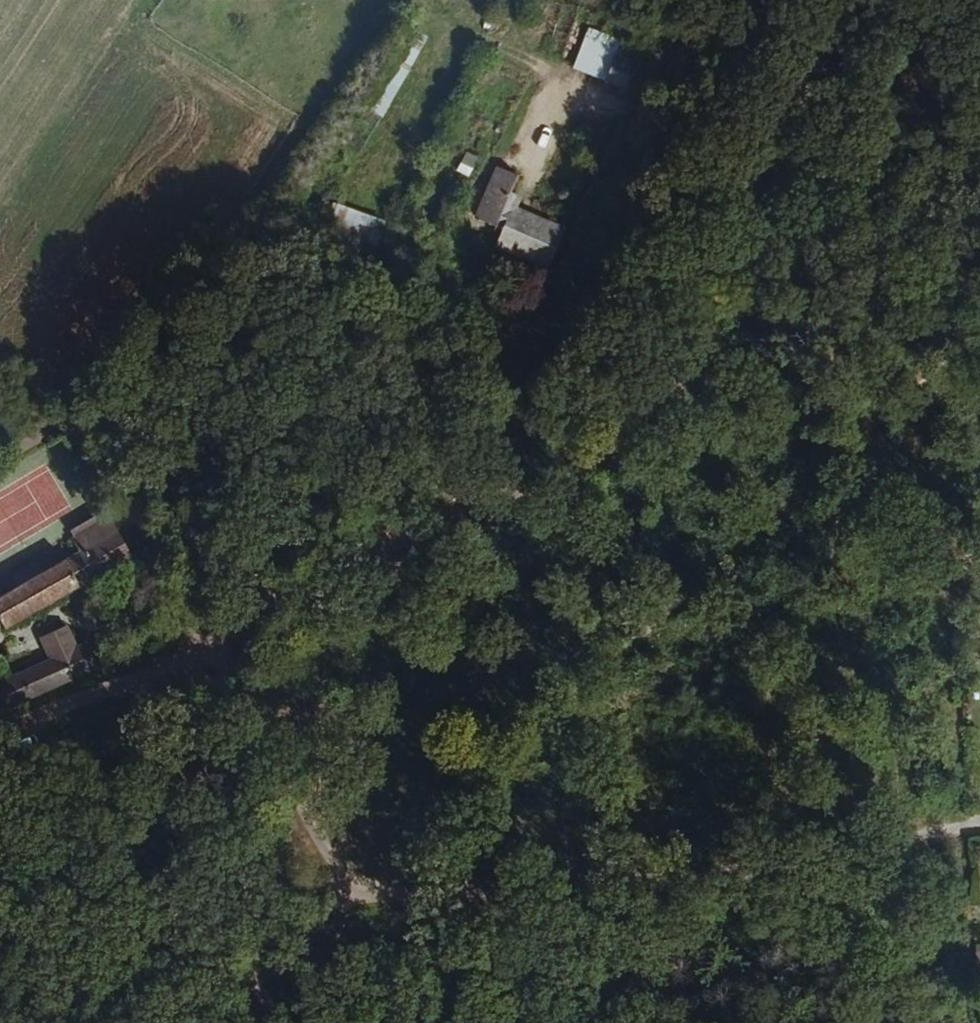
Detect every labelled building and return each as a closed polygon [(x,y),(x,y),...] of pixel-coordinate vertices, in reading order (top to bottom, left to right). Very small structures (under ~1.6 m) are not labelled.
[(589,28),(573,68),(627,89),(643,49),(589,28)] [(467,153),(457,170),(468,176),(478,159),(467,153)] [(497,168),(476,216),(495,224),(517,176),(497,168)] [(549,269),(565,228),(520,210),(525,199),(516,195),(504,222),(507,224),(497,247),(549,269)] [(373,255),(386,221),(334,202),(321,236),(373,255)] [(114,515),(0,573),(0,628),(136,559),(114,515)] [(82,622),(68,628),(58,607),(26,621),(36,643),(0,659),(0,686),(92,644),(82,622)]
